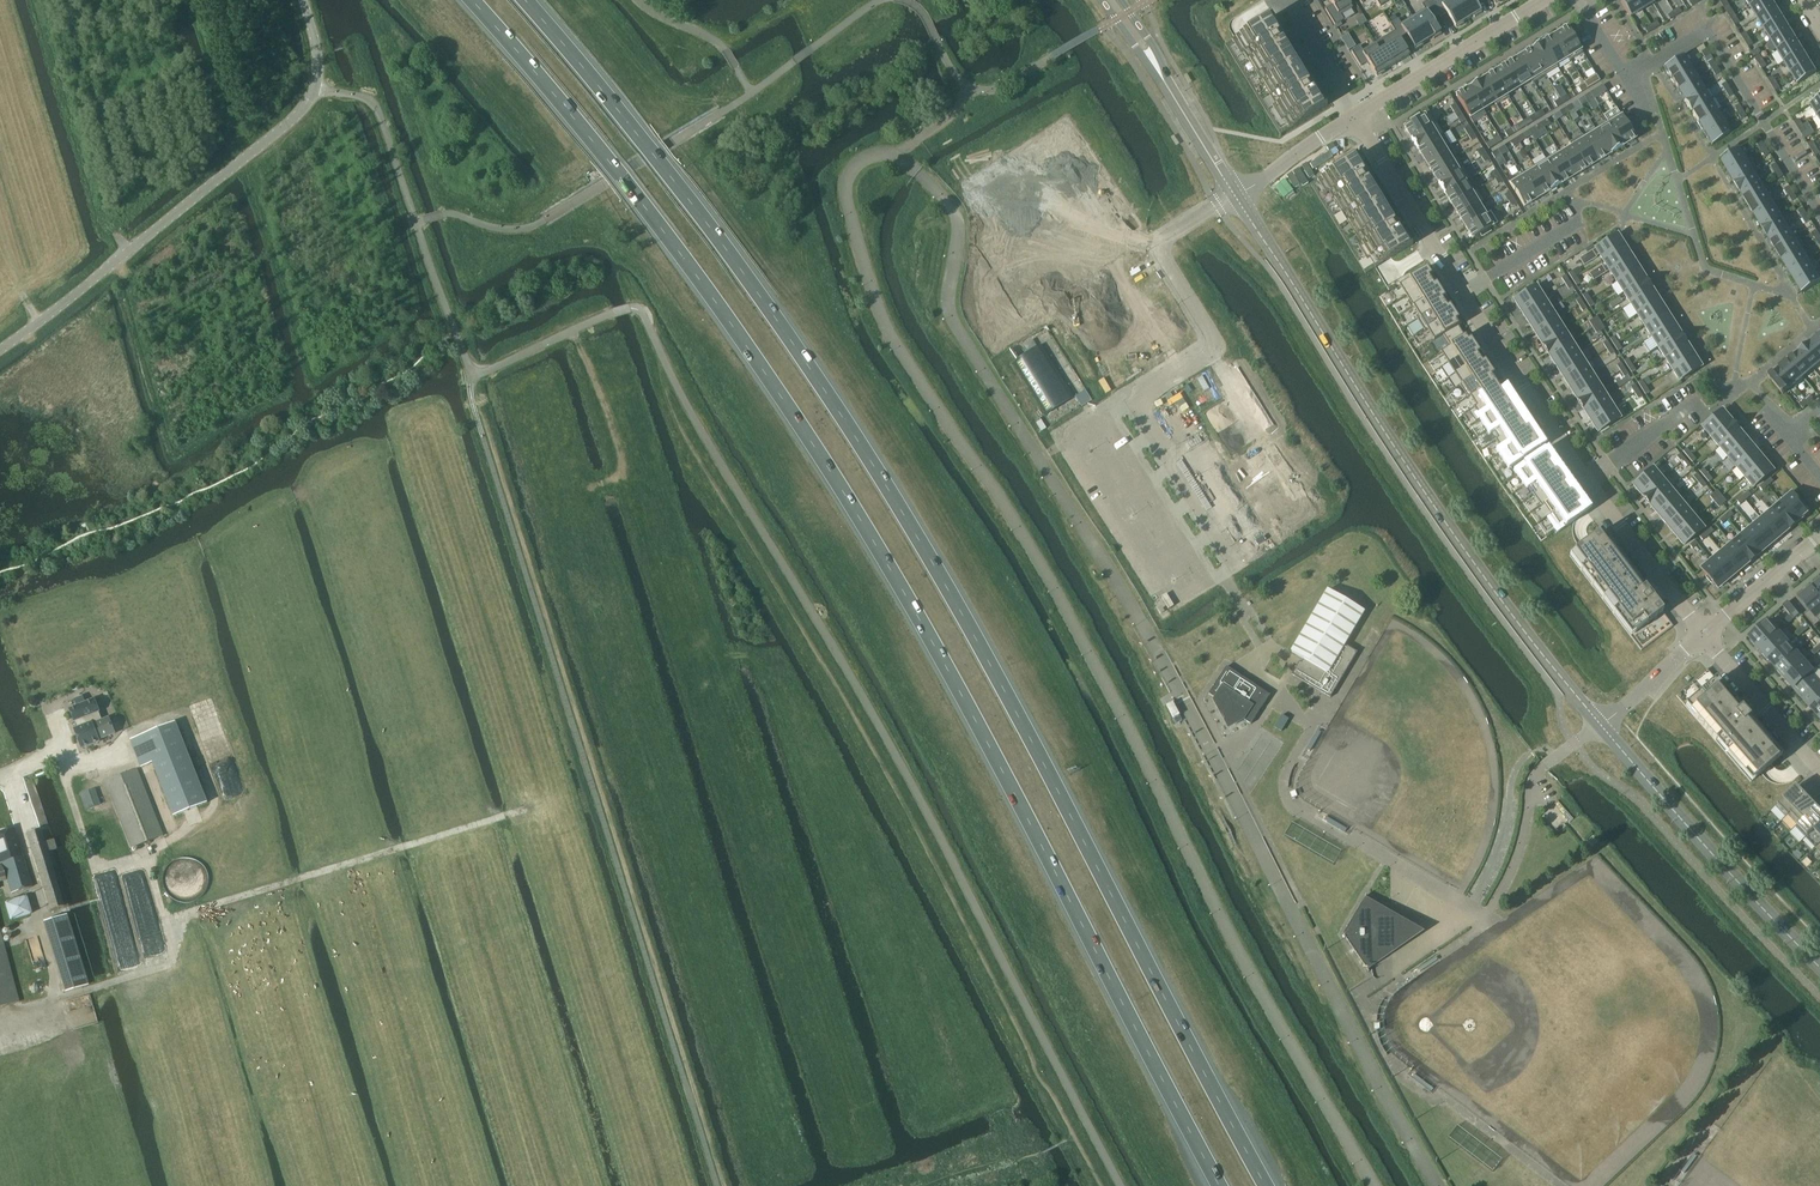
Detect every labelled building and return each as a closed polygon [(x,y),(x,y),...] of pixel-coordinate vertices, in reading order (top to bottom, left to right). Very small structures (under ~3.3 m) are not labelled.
[(1332,5),(1325,10),(1335,26),(1344,20),(1341,15),(1353,8),(1348,0),(1329,0),(1332,5)] [(1412,17),(1428,41),(1433,38),(1434,39),(1441,35),(1432,19),(1438,16),(1440,18),(1429,0),(1421,5),(1424,9),(1412,17)] [(1440,18),(1447,14),(1456,29),(1464,24),(1463,23),(1468,20),(1456,0),(1445,0),(1441,2),(1440,0),(1435,0),(1431,2),(1429,0),(1440,18)] [(1468,20),(1473,17),(1474,18),(1482,13),(1474,0),(1456,0),(1468,20)] [(1635,0),(1619,0),(1630,18),(1642,11),(1635,0)] [(1651,0),(1635,0),(1642,11),(1653,4),(1651,0)] [(1721,2),(1724,8),(1729,5),(1726,0),(1724,0),(1721,2)] [(1773,0),(1763,0),(1751,7),(1757,18),(1777,7),(1773,0)] [(1784,18),(1777,7),(1757,18),(1764,30),(1784,18)] [(1682,13),(1679,8),(1673,11),(1676,16),(1682,13)] [(1737,16),(1733,10),(1728,13),(1731,19),(1737,16)] [(1672,12),(1666,15),(1670,20),(1676,17),(1672,12)] [(1241,36),(1225,45),(1280,135),(1327,106),(1272,16),(1241,36)] [(1740,22),(1737,16),(1731,19),(1735,25),(1740,22)] [(1390,24),(1394,31),(1399,39),(1400,39),(1406,35),(1408,39),(1415,51),(1423,46),(1422,44),(1428,41),(1412,17),(1401,24),(1398,19),(1390,24)] [(1790,29),(1784,18),(1764,30),(1771,41),(1790,29)] [(1660,26),(1657,21),(1651,25),(1654,30),(1660,26)] [(1654,30),(1651,25),(1644,29),(1648,34),(1654,30)] [(1567,27),(1554,35),(1570,61),(1583,53),(1567,27)] [(1797,40),(1790,29),(1771,41),(1778,52),(1797,40)] [(1394,31),(1374,44),(1389,68),(1409,56),(1400,39),(1399,39),(1394,31)] [(1750,38),(1746,32),(1741,35),(1745,41),(1750,38)] [(1554,35),(1542,43),(1558,68),(1557,65),(1568,58),(1569,61),(1570,61),(1554,35)] [(1754,44),(1750,38),(1745,41),(1749,47),(1754,44)] [(1804,51),(1797,40),(1778,52),(1784,63),(1804,51)] [(1542,43),(1530,50),(1545,76),(1558,68),(1542,43)] [(1360,46),(1351,51),(1360,67),(1367,62),(1377,78),(1385,73),(1384,71),(1389,68),(1374,44),(1362,51),(1360,46)] [(1706,49),(1701,52),(1705,59),(1710,55),(1706,49)] [(1530,50),(1518,58),(1533,83),(1545,76),(1530,50)] [(1811,62),(1804,51),(1784,63),(1791,74),(1811,62)] [(1764,60),(1760,54),(1755,57),(1759,63),(1764,60)] [(1690,67),(1683,56),(1664,68),(1671,79),(1690,67)] [(1518,58),(1505,65),(1519,88),(1531,81),(1533,83),(1518,58)] [(1716,66),(1713,60),(1708,63),(1711,70),(1716,66)] [(1767,66),(1764,60),(1759,63),(1762,69),(1767,66)] [(1818,73),(1811,62),(1791,74),(1798,85),(1818,73)] [(1505,65),(1493,73),(1509,98),(1508,95),(1519,88),(1505,65)] [(1720,73),(1716,66),(1711,70),(1715,76),(1720,73)] [(1697,78),(1690,67),(1671,79),(1678,90),(1697,78)] [(1493,73),(1481,80),(1496,106),(1509,98),(1493,73)] [(1596,74),(1583,82),(1584,84),(1587,89),(1600,81),(1596,74)] [(1773,76),(1768,79),(1772,85),(1777,82),(1773,76)] [(1704,89),(1697,78),(1678,90),(1684,101),(1704,89)] [(1481,80),(1469,88),(1483,111),(1494,103),(1496,106),(1481,80)] [(1726,82),(1721,85),(1725,92),(1730,88),(1726,82)] [(1781,88),(1777,82),(1772,85),(1776,91),(1781,88)] [(1584,84),(1578,88),(1581,93),(1587,89),(1584,84)] [(1603,85),(1590,93),(1593,98),(1594,99),(1607,92),(1603,85)] [(1469,88),(1456,96),(1470,118),(1473,124),(1486,116),(1483,111),(1469,88)] [(1730,88),(1725,92),(1728,98),(1734,94),(1730,88)] [(1711,100),(1704,89),(1684,101),(1691,112),(1711,100)] [(1590,93),(1584,97),(1587,102),(1593,98),(1590,93)] [(1566,95),(1560,99),(1563,104),(1569,100),(1566,95)] [(1560,99),(1554,103),(1557,108),(1563,104),(1560,99)] [(1810,105),(1817,116),(1819,115),(1819,99),(1810,105)] [(1717,111),(1711,100),(1691,112),(1698,123),(1717,111)] [(1455,104),(1450,107),(1454,113),(1459,110),(1455,104)] [(1571,104),(1565,108),(1568,113),(1575,109),(1571,104)] [(1743,111),(1740,104),(1735,108),(1738,114),(1743,111)] [(1565,108),(1559,112),(1562,117),(1568,113),(1565,108)] [(1459,110),(1454,113),(1458,119),(1463,116),(1459,110)] [(1541,110),(1535,114),(1538,119),(1544,115),(1541,110)] [(1724,122),(1717,111),(1698,123),(1705,134),(1724,122)] [(1747,117),(1743,111),(1738,114),(1742,120),(1747,117)] [(1412,123),(1404,127),(1411,139),(1436,124),(1429,112),(1420,117),(1419,115),(1410,120),(1412,123)] [(1620,113),(1607,121),(1623,147),(1636,139),(1620,113)] [(1535,114),(1529,118),(1532,123),(1538,119),(1535,114)] [(1547,119),(1541,123),(1544,128),(1550,124),(1547,119)] [(1803,125),(1799,119),(1794,122),(1798,128),(1803,125)] [(1607,121),(1595,129),(1610,154),(1623,147),(1607,121)] [(1731,134),(1724,122),(1705,134),(1712,146),(1731,134)] [(1544,128),(1541,123),(1535,127),(1538,132),(1544,128)] [(1436,124),(1411,139),(1418,150),(1443,135),(1443,134),(1438,137),(1432,127),(1437,124),(1436,124)] [(1517,125),(1511,129),(1514,134),(1520,130),(1517,125)] [(1807,131),(1803,125),(1798,128),(1802,134),(1807,131)] [(1469,126),(1464,129),(1467,135),(1472,132),(1469,126)] [(1511,129),(1505,133),(1508,138),(1514,134),(1511,129)] [(1595,129),(1583,136),(1598,162),(1610,154),(1595,129)] [(1472,132),(1467,135),(1471,141),(1476,138),(1472,132)] [(1522,134),(1516,138),(1519,143),(1526,139),(1522,134)] [(1443,135),(1418,150),(1425,161),(1450,146),(1443,135)] [(1499,136),(1486,144),(1489,149),(1502,141),(1499,136)] [(1584,139),(1572,146),(1586,169),(1598,162),(1583,136),(1582,137),(1584,139)] [(1519,143),(1516,138),(1510,142),(1513,147),(1519,143)] [(1817,147),(1813,141),(1808,144),(1812,150),(1817,147)] [(1766,148),(1763,142),(1758,145),(1761,151),(1766,148)] [(1450,146),(1425,161),(1431,172),(1457,157),(1456,156),(1452,159),(1445,149),(1450,146)] [(1559,151),(1558,151),(1574,177),(1586,169),(1572,146),(1560,154),(1559,151)] [(1817,147),(1812,150),(1815,157),(1819,154),(1819,153),(1817,147)] [(1482,148),(1477,151),(1481,157),(1486,154),(1482,148)] [(1740,148),(1720,160),(1727,172),(1747,160),(1740,148)] [(1770,154),(1766,148),(1761,151),(1765,157),(1770,154)] [(1501,155),(1497,150),(1491,153),(1494,158),(1501,155)] [(1558,151),(1546,159),(1562,184),(1574,177),(1558,151)] [(1346,162),(1310,184),(1365,274),(1383,263),(1412,245),(1402,228),(1399,223),(1368,172),(1357,155),(1356,156),(1354,153),(1344,159),(1346,162)] [(1486,154),(1481,157),(1485,163),(1490,160),(1486,154)] [(1457,157),(1431,172),(1438,183),(1464,168),(1457,157)] [(1546,159),(1534,166),(1549,192),(1562,184),(1546,159)] [(1754,171),(1747,160),(1727,172),(1734,183),(1754,171)] [(1780,170),(1776,164),(1771,167),(1775,173),(1780,170)] [(1534,166),(1521,174),(1537,199),(1549,192),(1534,166)] [(1464,168),(1438,183),(1445,194),(1470,179),(1464,168)] [(1496,170),(1491,173),(1494,179),(1499,176),(1496,170)] [(1784,176),(1780,170),(1775,173),(1779,179),(1784,176)] [(1760,182),(1754,171),(1734,183),(1741,194),(1760,182)] [(1521,174),(1509,182),(1524,207),(1537,199),(1521,174)] [(1499,176),(1494,179),(1498,185),(1503,182),(1499,176)] [(1470,179),(1445,194),(1452,205),(1477,190),(1477,189),(1472,192),(1466,182),(1471,179),(1470,179)] [(1767,193),(1760,182),(1741,194),(1748,205),(1767,193)] [(1794,192),(1790,186),(1785,189),(1789,195),(1794,192)] [(1477,190),(1452,205),(1458,216),(1484,201),(1477,190)] [(1509,192),(1504,195),(1508,201),(1513,198),(1509,192)] [(1797,198),(1794,192),(1789,195),(1792,201),(1797,198)] [(1774,204),(1767,193),(1748,205),(1755,216),(1774,204)] [(1513,198),(1508,201),(1512,207),(1517,204),(1513,198)] [(1484,201),(1458,216),(1465,227),(1486,215),(1479,204),(1484,201)] [(1781,215),(1774,204),(1755,216),(1761,227),(1781,215)] [(1807,214),(1803,208),(1798,211),(1802,217),(1807,214)] [(1811,220),(1807,214),(1802,217),(1806,223),(1811,220)] [(1486,215),(1465,227),(1472,239),(1480,234),(1482,237),(1490,232),(1489,229),(1493,226),(1486,215)] [(1788,226),(1781,215),(1761,227),(1768,238),(1788,226)] [(1794,237),(1788,226),(1768,238),(1775,249),(1794,237)] [(1817,230),(1812,233),(1816,239),(1819,237),(1819,235),(1817,230)] [(1624,246),(1617,235),(1595,249),(1603,260),(1624,246)] [(1801,248),(1794,237),(1775,249),(1782,260),(1801,248)] [(1631,257),(1624,246),(1603,260),(1609,271),(1631,257)] [(1808,259),(1801,248),(1782,260),(1788,271),(1808,259)] [(1638,268),(1631,257),(1609,271),(1616,282),(1638,268)] [(1815,270),(1808,259),(1788,271),(1795,282),(1815,270)] [(1645,279),(1638,268),(1616,282),(1623,293),(1645,279)] [(1389,292),(1385,294),(1392,305),(1399,316),(1405,327),(1412,338),(1420,350),(1429,345),(1436,356),(1427,362),(1434,372),(1441,383),(1448,394),(1455,405),(1462,416),(1470,426),(1477,437),(1484,448),(1491,459),(1499,471),(1508,465),(1515,476),(1507,482),(1514,493),(1522,503),(1529,514),(1536,524),(1545,536),(1568,520),(1584,509),(1585,508),(1577,497),(1576,496),(1569,486),(1562,476),(1561,475),(1554,465),(1547,455),(1546,454),(1543,456),(1536,446),(1539,444),(1532,434),(1531,432),(1524,421),(1518,412),(1517,411),(1510,400),(1504,390),(1503,389),(1497,379),(1496,378),(1490,369),(1489,367),(1482,357),(1475,347),(1474,346),(1467,335),(1465,337),(1458,327),(1461,325),(1454,314),(1454,313),(1447,302),(1441,292),(1440,291),(1433,280),(1427,270),(1427,269),(1405,282),(1404,282),(1397,287),(1390,291),(1389,292)] [(1815,270),(1795,282),(1802,294),(1819,283),(1819,279),(1815,270)] [(1652,290),(1645,279),(1623,293),(1630,304),(1652,290)] [(1543,298),(1536,286),(1514,300),(1521,312),(1543,298)] [(1659,301),(1652,290),(1630,304),(1637,315),(1659,301)] [(1550,309),(1543,298),(1521,312),(1528,323),(1550,309)] [(1666,312),(1659,301),(1637,315),(1644,326),(1666,312)] [(1557,320),(1550,309),(1528,323),(1535,334),(1557,320)] [(1673,323),(1666,312),(1644,326),(1651,337),(1673,323)] [(1564,331),(1557,320),(1535,334),(1542,345),(1564,331)] [(1680,334),(1673,323),(1651,337),(1658,348),(1680,334)] [(1597,325),(1593,328),(1597,334),(1601,331),(1597,325)] [(1571,342),(1564,331),(1542,345),(1549,355),(1571,342)] [(1687,345),(1680,334),(1658,348),(1665,359),(1687,345)] [(1818,335),(1809,343),(1819,357),(1819,337),(1818,335)] [(1578,353),(1571,342),(1549,355),(1556,366),(1578,353)] [(1809,343),(1799,352),(1813,369),(1819,364),(1819,357),(1809,343)] [(1042,344),(1012,363),(1045,415),(1075,396),(1068,385),(1065,387),(1062,382),(1065,381),(1042,344)] [(1694,356),(1687,345),(1665,359),(1672,369),(1694,356)] [(1813,369),(1799,352),(1789,360),(1803,377),(1813,369)] [(1585,363),(1578,353),(1556,366),(1563,377),(1585,363)] [(1701,367),(1694,356),(1672,369),(1679,381),(1701,367)] [(1803,377),(1789,360),(1779,368),(1793,386),(1803,377)] [(1592,374),(1585,363),(1563,377),(1570,388),(1592,374)] [(1779,368),(1768,377),(1783,395),(1793,386),(1779,368)] [(1598,385),(1592,374),(1570,388),(1577,399),(1598,385)] [(1605,396),(1598,385),(1577,399),(1584,410),(1605,396)] [(1088,403),(1092,400),(1086,391),(1082,394),(1088,403)] [(1814,400),(1810,395),(1805,399),(1809,404),(1814,400)] [(1612,407),(1605,396),(1584,410),(1591,421),(1612,407)] [(1809,404),(1805,399),(1799,404),(1803,409),(1809,404)] [(1620,419),(1612,407),(1591,421),(1598,432),(1620,419)] [(1730,421),(1722,411),(1702,427),(1711,438),(1730,421)] [(1041,420),(1036,424),(1041,432),(1047,429),(1041,420)] [(1739,431),(1730,421),(1711,438),(1719,448),(1739,431)] [(1747,441),(1739,431),(1719,448),(1727,457),(1747,441)] [(1755,451),(1747,441),(1727,457),(1736,467),(1755,451)] [(1686,449),(1683,452),(1687,457),(1691,454),(1686,449)] [(1764,461),(1755,451),(1736,467),(1744,477),(1764,461)] [(1680,454),(1676,457),(1681,462),(1685,459),(1680,454)] [(1691,454),(1687,457),(1692,463),(1696,460),(1691,454)] [(1685,459),(1681,462),(1685,468),(1689,465),(1685,459)] [(1772,471),(1764,461),(1744,477),(1753,488),(1772,471)] [(1703,468),(1699,472),(1704,477),(1707,474),(1703,468)] [(1661,479),(1653,469),(1633,485),(1641,495),(1661,479)] [(1697,474),(1693,477),(1697,482),(1701,479),(1697,474)] [(1707,474),(1704,477),(1708,483),(1712,479),(1707,474)] [(1770,478),(1764,483),(1767,486),(1773,482),(1770,478)] [(1670,489),(1661,479),(1641,495),(1650,505),(1670,489)] [(1701,479),(1697,482),(1702,488),(1706,485),(1701,479)] [(1764,483),(1759,487),(1762,491),(1767,486),(1764,483)] [(1678,499),(1670,489),(1650,505),(1658,515),(1678,499)] [(1717,490),(1713,494),(1718,499),(1722,496),(1717,490)] [(1748,492),(1742,497),(1745,500),(1751,496),(1748,492)] [(1713,494),(1709,497),(1714,502),(1718,499),(1713,494)] [(1797,501),(1791,494),(1781,502),(1797,522),(1807,513),(1802,507),(1803,506),(1798,500),(1797,501)] [(1722,496),(1718,499),(1723,505),(1726,501),(1722,496)] [(1742,497),(1736,501),(1740,505),(1745,500),(1742,497)] [(1686,509),(1678,499),(1658,515),(1666,525),(1686,509)] [(1718,499),(1714,502),(1719,508),(1723,505),(1718,499)] [(1781,502),(1771,511),(1787,530),(1797,522),(1781,502)] [(1694,519),(1686,509),(1666,525),(1675,535),(1694,519)] [(1730,511),(1724,516),(1728,520),(1733,515),(1730,511)] [(1771,511),(1761,519),(1777,539),(1787,530),(1771,511)] [(1724,516),(1719,520),(1722,524),(1728,520),(1724,516)] [(1703,529),(1694,519),(1675,535),(1683,546),(1703,529)] [(1761,519),(1751,527),(1767,547),(1777,539),(1761,519)] [(1751,527),(1741,535),(1757,555),(1767,547),(1751,527)] [(1710,528),(1705,532),(1708,536),(1713,531),(1710,528)] [(1580,548),(1579,548),(1569,556),(1641,651),(1673,626),(1653,599),(1656,597),(1648,588),(1648,587),(1647,586),(1644,588),(1601,532),(1591,540),(1590,540),(1584,544),(1580,548)] [(1705,532),(1699,537),(1702,541),(1708,536),(1705,532)] [(1741,535),(1731,544),(1747,564),(1757,555),(1741,535)] [(1695,541),(1689,545),(1692,549),(1698,544),(1695,541)] [(1731,544),(1721,552),(1738,572),(1747,564),(1731,544)] [(1721,552),(1711,560),(1728,580),(1738,572),(1721,552)] [(1728,580),(1711,560),(1701,569),(1707,576),(1706,577),(1711,583),(1712,582),(1717,589),(1728,580)] [(1363,611),(1328,590),(1291,652),(1303,659),(1301,663),(1299,661),(1291,675),(1330,698),(1357,652),(1344,644),(1363,611)] [(1801,599),(1811,611),(1805,616),(1814,627),(1819,622),(1819,599),(1812,590),(1801,599)] [(1174,606),(1166,594),(1161,597),(1169,609),(1174,606)] [(1798,612),(1788,601),(1783,606),(1792,617),(1798,612)] [(1789,615),(1783,620),(1787,624),(1793,619),(1789,615)] [(1778,632),(1767,619),(1761,625),(1762,627),(1750,637),(1760,648),(1778,632)] [(1810,627),(1807,623),(1801,628),(1804,632),(1810,627)] [(1804,632),(1801,628),(1796,633),(1799,637),(1804,632)] [(1788,643),(1778,632),(1760,648),(1770,659),(1788,643)] [(1796,653),(1788,643),(1770,659),(1778,668),(1796,653)] [(1817,647),(1812,652),(1815,656),(1819,651),(1819,650),(1817,647)] [(1804,662),(1796,653),(1778,668),(1786,678),(1804,662)] [(1812,671),(1804,662),(1786,678),(1794,687),(1812,671)] [(1239,675),(1226,667),(1208,694),(1215,698),(1214,701),(1228,727),(1243,719),(1251,724),(1259,712),(1257,711),(1260,707),(1261,708),(1270,695),(1243,678),(1242,679),(1238,677),(1239,675)] [(1817,667),(1812,671),(1794,687),(1804,698),(1819,684),(1819,670),(1817,667)] [(1741,709),(1707,669),(1676,696),(1751,782),(1767,768),(1782,755),(1749,718),(1752,716),(1744,706),(1741,709)] [(1804,698),(1813,709),(1819,703),(1819,684),(1804,698)] [(115,734),(108,718),(102,721),(99,712),(94,700),(84,703),(82,697),(75,700),(77,706),(70,709),(75,722),(78,728),(75,729),(74,729),(82,749),(82,748),(100,742),(99,740),(115,734)] [(1173,702),(1166,706),(1173,718),(1179,715),(1173,702)] [(175,723),(131,740),(141,767),(152,763),(174,816),(207,803),(175,723)] [(103,783),(108,796),(111,794),(132,848),(164,835),(138,769),(103,783)] [(1803,791),(1797,785),(1776,806),(1786,817),(1816,787),(1812,782),(1803,791)] [(1816,787),(1786,817),(1788,815),(1797,825),(1795,827),(1796,827),(1818,806),(1813,801),(1819,794),(1819,791),(1816,787)] [(81,795),(86,810),(101,804),(96,790),(81,795)] [(1818,806),(1796,827),(1806,838),(1819,824),(1819,809),(1818,806)] [(1806,838),(1808,836),(1817,846),(1815,848),(1816,848),(1819,844),(1819,824),(1806,838)] [(52,851),(57,849),(54,840),(45,842),(41,830),(27,835),(50,911),(64,907),(48,852),(52,851)] [(19,857),(19,856),(11,831),(0,834),(0,863),(1,862),(19,857)] [(0,866),(0,883),(7,880),(11,894),(31,888),(21,855),(21,856),(19,856),(19,857),(1,862),(2,863),(2,865),(0,866)] [(1366,895),(1343,934),(1368,972),(1369,972),(1367,968),(1392,950),(1391,915),(1365,899),(1367,896),(1366,895)] [(6,903),(11,921),(30,915),(25,898),(6,903)] [(64,917),(43,923),(63,987),(65,993),(85,987),(83,981),(64,917)] [(19,1003),(0,929),(0,1008),(19,1003)]
